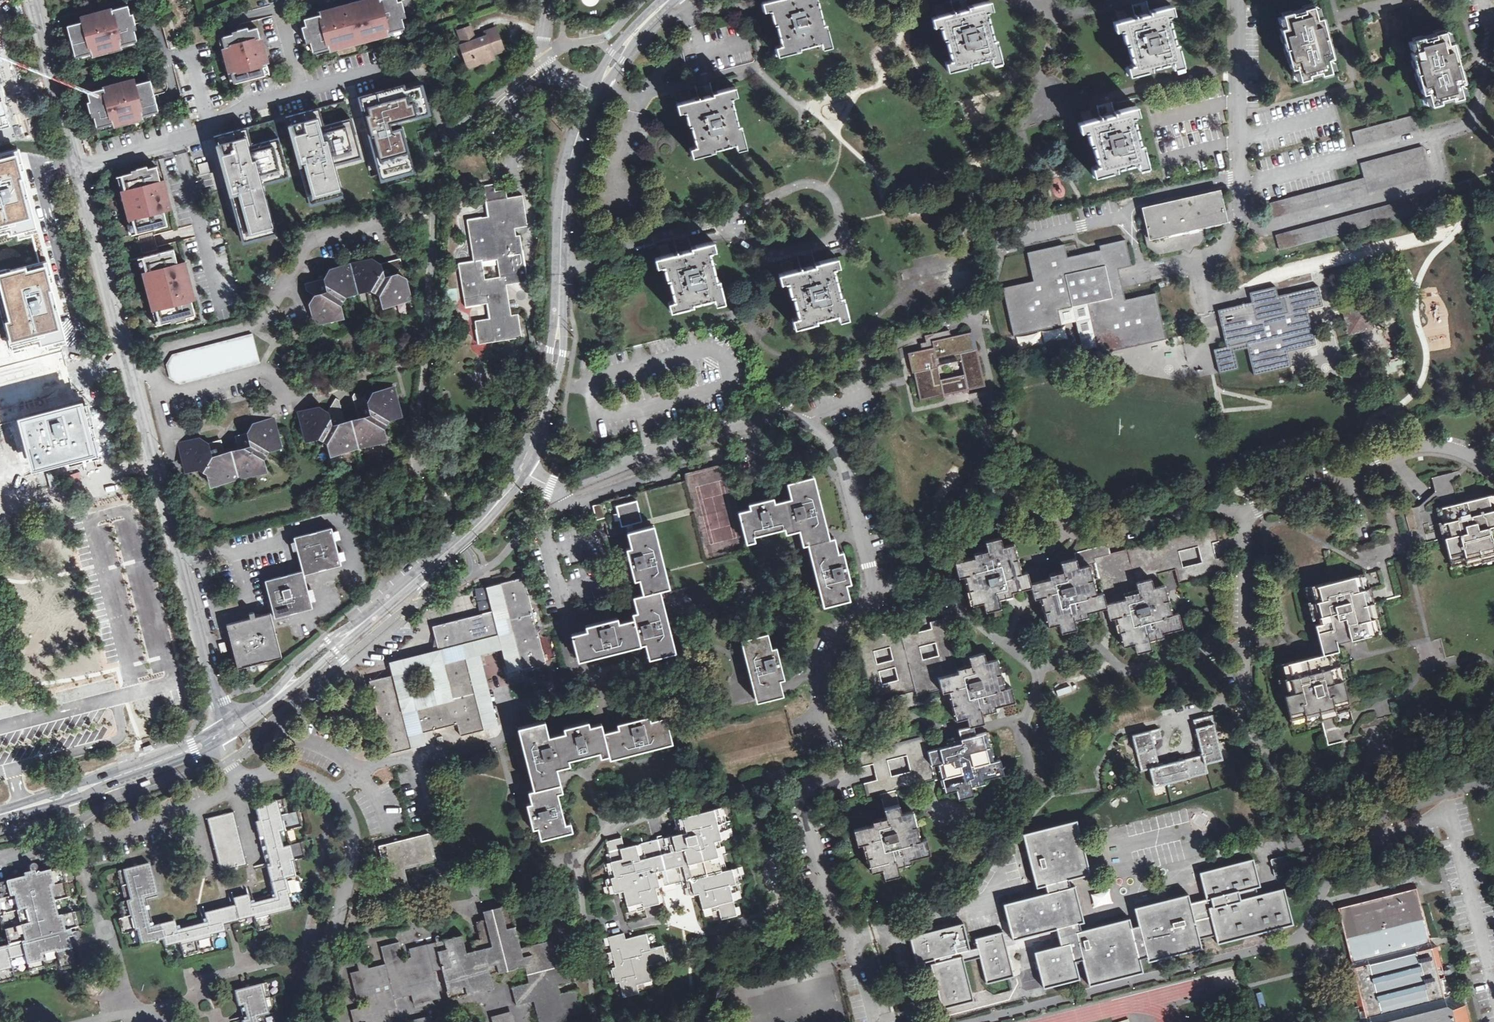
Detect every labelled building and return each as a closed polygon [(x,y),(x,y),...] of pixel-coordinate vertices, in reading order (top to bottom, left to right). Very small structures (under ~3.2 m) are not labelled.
[(301,27),(306,43),(310,42),(312,52),(328,48),(388,32),(404,28),(402,19),(400,13),(404,12),(401,1),(397,2),(397,0),(376,0),(371,1),(371,0),(362,0),(326,10),(327,13),(318,15),(303,19),(305,26),(301,27)] [(768,11),(769,10),(772,21),(774,21),(780,44),(779,44),(781,54),(799,50),(798,47),(819,42),(819,44),(829,41),(824,23),(822,24),(816,0),(765,0),(768,11)] [(966,9),(945,14),(943,4),(932,7),(937,26),(938,26),(941,37),(943,36),(949,60),(947,60),(950,71),(968,66),(968,63),(988,58),(989,59),(998,57),(994,39),(991,40),(984,12),(985,12),(983,3),(966,7),(966,9)] [(88,13),(90,19),(83,21),(67,25),(75,55),(88,52),(123,43),(136,40),(134,30),(133,24),(135,24),(132,13),(130,14),(128,5),(112,9),(112,7),(88,13)] [(1292,12),(1281,14),(1284,27),(1279,28),(1290,69),(1296,68),(1299,80),(1309,77),(1308,74),(1319,71),(1320,75),(1330,71),(1327,59),(1332,58),(1321,18),(1316,19),(1313,6),(1302,8),(1303,12),(1292,15),(1292,12)] [(1149,13),(1128,18),(1126,9),(1115,11),(1120,31),(1121,31),(1125,45),(1127,45),(1132,65),(1131,65),(1133,75),(1152,70),(1151,68),(1171,63),(1172,64),(1181,61),(1177,43),(1174,44),(1167,17),(1168,16),(1166,7),(1149,11),(1149,13)] [(466,63),(474,61),(475,65),(493,59),(492,54),(503,50),(495,28),(483,33),(485,36),(475,40),(470,26),(457,30),(463,44),(459,45),(466,63)] [(226,49),(231,70),(235,83),(265,75),(263,67),(267,66),(263,51),(264,51),(262,43),(261,43),(257,28),(248,30),(247,28),(237,30),(237,33),(232,34),(222,37),(226,49)] [(388,32),(328,48),(329,52),(359,44),(389,36),(388,32)] [(1422,37),(1412,40),(1415,52),(1410,54),(1421,94),(1426,92),(1429,105),(1439,103),(1438,100),(1450,96),(1450,100),(1460,97),(1457,84),(1462,83),(1451,43),(1446,44),(1443,32),(1433,34),(1434,37),(1423,40),(1422,37)] [(123,43),(88,52),(89,57),(125,48),(123,43)] [(226,49),(221,51),(226,71),(231,70),(226,49)] [(93,117),(96,126),(112,122),(142,114),(158,110),(156,103),(150,80),(134,84),(127,86),(125,80),(102,86),(103,88),(87,92),(89,101),(86,101),(91,117),(93,117)] [(359,97),(361,101),(366,99),(405,88),(404,84),(359,97)] [(415,113),(417,117),(428,113),(420,84),(416,86),(422,111),(415,113)] [(405,88),(366,99),(372,124),(367,125),(376,160),(380,159),(384,173),(413,166),(402,128),(391,131),(389,124),(417,117),(415,113),(422,111),(416,86),(405,88)] [(711,94),(690,99),(688,90),(678,92),(683,112),(684,112),(686,122),(688,122),(694,145),(692,146),(695,155),(713,151),(713,149),(734,144),(735,145),(744,143),(740,124),(737,125),(730,97),(732,97),(730,87),(711,92),(711,94)] [(367,125),(372,124),(366,99),(361,101),(367,125)] [(320,112),(288,120),(308,197),(341,189),(335,165),(333,157),(359,150),(347,105),(320,112)] [(288,120),(320,112),(319,108),(287,116),(288,120)] [(1114,115),(1093,119),(1091,110),(1080,112),(1085,132),(1086,132),(1090,146),(1092,145),(1097,166),(1096,166),(1099,176),(1117,171),(1116,169),(1136,164),(1137,165),(1147,162),(1142,145),(1140,145),(1132,117),(1133,117),(1131,108),(1114,112),(1114,115)] [(142,114),(112,122),(113,127),(143,119),(142,114)] [(1356,147),(1418,130),(1414,115),(1352,132),(1356,147)] [(227,179),(242,236),(274,227),(262,185),(260,177),(287,170),(274,124),(248,131),(221,138),(232,177),(227,179)] [(248,131),(247,127),(215,136),(216,140),(248,131)] [(221,138),(216,140),(227,179),(232,177),(221,138)] [(1364,179),(1336,186),(1340,201),(1430,177),(1422,147),(1360,164),(1364,179)] [(335,165),(361,158),(359,150),(333,157),(335,165)] [(40,229),(20,155),(0,160),(0,240),(40,229)] [(198,165),(200,175),(210,173),(208,164),(198,165)] [(137,170),(122,174),(137,232),(167,224),(163,209),(167,208),(162,189),(159,190),(157,182),(161,181),(157,165),(148,168),(147,165),(136,168),(137,170)] [(413,166),(384,173),(385,178),(414,171),(413,166)] [(287,170),(260,177),(262,185),(289,177),(287,170)] [(131,234),(137,232),(122,174),(116,176),(131,234)] [(161,181),(157,182),(159,190),(162,189),(166,188),(164,180),(161,181)] [(520,235),(515,236),(505,238),(504,230),(514,229),(527,227),(522,195),(506,198),(504,189),(495,191),(494,184),(483,185),(488,217),(466,221),(473,261),(458,264),(465,306),(472,305),(487,303),(490,318),(475,321),(479,344),(489,342),(522,337),(518,313),(512,314),(507,285),(527,282),(520,235)] [(1336,186),(1330,188),(1334,202),(1340,201),(1336,186)] [(162,189),(167,208),(171,207),(166,188),(162,189)] [(1334,202),(1330,188),(1267,205),(1271,219),(1334,202)] [(341,189),(308,197),(310,203),(343,195),(341,189)] [(1219,191),(1143,208),(1148,229),(1144,235),(1147,247),(1159,254),(1183,249),(1187,242),(1194,247),(1200,245),(1204,238),(1201,226),(1225,220),(1219,191)] [(1279,251),(1438,207),(1435,193),(1276,236),(1279,251)] [(274,227),(242,236),(244,243),(276,235),(274,227)] [(505,238),(515,236),(514,229),(504,230),(505,238)] [(1014,336),(1062,325),(1058,310),(1087,304),(1097,347),(1099,353),(1165,338),(1155,294),(1125,301),(1118,269),(1131,266),(1125,241),(1099,247),(1100,251),(1067,259),(1064,246),(1028,253),(1034,282),(1003,289),(1014,336)] [(690,249),(669,254),(667,244),(656,247),(661,266),(662,265),(665,280),(668,279),(673,300),(671,300),(674,310),(692,306),(691,304),(712,299),(712,300),(722,297),(718,280),(715,280),(708,252),(709,252),(707,243),(689,246),(690,249)] [(176,321),(187,318),(186,316),(195,314),(191,298),(187,299),(185,291),(189,290),(182,263),(178,264),(174,248),(143,256),(161,323),(176,319),(176,321)] [(143,256),(138,257),(155,324),(161,323),(143,256)] [(400,257),(395,259),(396,263),(394,266),(386,261),(378,264),(370,259),(329,270),(325,277),(318,280),(313,287),(311,286),(309,281),(304,283),(306,290),(314,294),(316,300),(310,302),(315,324),(342,316),(339,305),(344,295),(369,288),(379,294),(382,306),(410,299),(405,277),(398,279),(397,273),(401,265),(400,257)] [(814,265),(793,270),(790,260),(780,263),(785,282),(786,282),(790,295),(791,295),(797,316),(795,316),(798,326),(816,322),(815,319),(836,314),(836,315),(846,313),(841,295),(839,295),(832,268),(833,268),(831,258),(813,263),(814,265)] [(189,290),(193,289),(186,262),(182,263),(189,290)] [(0,275),(0,280),(11,320),(7,322),(15,354),(66,340),(46,266),(27,272),(26,268),(0,275)] [(1219,311),(1227,347),(1215,350),(1220,373),(1238,368),(1234,351),(1248,348),(1255,375),(1290,366),(1287,351),(1315,344),(1307,310),(1323,306),(1318,288),(1278,297),(1276,288),(1250,294),(1253,303),(1219,311)] [(193,289),(189,290),(185,291),(187,299),(191,298),(195,297),(193,289)] [(1058,310),(1062,325),(1076,322),(1083,350),(1097,347),(1087,304),(1058,310)] [(1342,310),(1348,335),(1370,330),(1364,305),(1342,310)] [(926,342),(920,344),(921,350),(909,352),(920,400),(984,385),(976,351),(971,352),(967,333),(947,337),(946,331),(924,335),(926,342)] [(1020,344),(1036,340),(1034,333),(1018,336),(1020,344)] [(179,379),(180,383),(260,363),(253,334),(173,354),(174,358),(169,359),(166,364),(170,378),(174,380),(179,379)] [(373,392),(374,393),(374,398),(368,400),(367,399),(354,393),(353,396),(354,402),(359,405),(356,410),(358,417),(360,424),(353,426),(344,420),(342,414),(338,412),(341,407),(339,399),(336,398),(328,409),(328,410),(320,412),(318,406),(298,411),(305,440),(319,436),(327,442),(331,455),(386,441),(383,427),(388,418),(401,414),(395,386),(373,392)] [(81,405),(19,421),(33,476),(95,460),(81,405)] [(360,424),(358,417),(344,420),(353,426),(360,424)] [(274,418),(254,423),(255,430),(249,431),(242,433),(237,443),(238,449),(239,455),(227,458),(225,452),(223,446),(214,440),(207,442),(201,444),(199,437),(178,443),(185,471),(198,467),(207,472),(210,480),(216,478),(218,484),(260,474),(258,467),(265,465),(263,459),(268,449),(281,446),(274,418)] [(239,455),(238,449),(225,452),(227,458),(239,455)] [(772,497),(748,503),(749,507),(737,510),(725,463),(683,473),(685,480),(602,500),(603,503),(606,517),(611,535),(626,532),(630,547),(625,548),(633,580),(638,579),(641,594),(632,596),(636,611),(632,612),(633,618),(618,622),(616,617),(585,625),(586,630),(571,633),(576,655),(592,651),(593,656),(624,648),(623,643),(630,641),(629,637),(638,635),(640,644),(643,643),(648,658),(665,654),(663,646),(667,645),(665,637),(670,636),(662,604),(658,606),(654,591),(663,588),(659,573),(664,572),(669,591),(710,581),(712,587),(754,577),(743,534),(751,532),(752,535),(784,528),(783,524),(790,522),(792,531),(798,530),(802,545),(811,543),(815,558),(811,559),(819,590),(822,589),(825,596),(829,595),(832,603),(848,599),(845,583),(849,583),(842,551),(837,552),(833,537),(823,540),(819,524),(824,523),(816,491),(811,492),(809,485),(805,486),(803,478),(786,482),(789,497),(773,501),(772,497)] [(1436,492),(1419,507),(1405,510),(1414,546),(1445,538),(1451,564),(1466,561),(1466,559),(1493,552),(1493,499),(1493,495),(1467,501),(1462,484),(1459,472),(1432,478),(1436,492)] [(606,517),(603,503),(592,505),(596,519),(604,517),(606,517)] [(294,536),(303,570),(304,574),(341,564),(331,527),(294,536)] [(1031,584),(1032,587),(1035,598),(1041,597),(1046,595),(1053,625),(1060,623),(1062,632),(1076,629),(1074,619),(1073,616),(1087,612),(1107,607),(1110,619),(1116,617),(1121,616),(1128,645),(1135,644),(1137,653),(1151,649),(1149,640),(1148,637),(1162,633),(1182,628),(1178,614),(1172,615),(1167,616),(1159,587),(1161,586),(1158,575),(1176,570),(1179,584),(1227,572),(1216,527),(1111,555),(1098,558),(1096,548),(1075,553),(1076,559),(1061,563),(1063,572),(1064,575),(1050,579),(1044,580),(1031,584)] [(1322,655),(1333,652),(1338,651),(1337,646),(1334,635),(1341,633),(1340,628),(1347,626),(1350,639),(1377,632),(1374,617),(1375,617),(1371,603),(1402,595),(1386,532),(1372,536),(1374,544),(1359,548),(1358,543),(1333,549),(1324,551),(1332,582),(1309,588),(1313,602),(1314,602),(1318,616),(1319,616),(1321,623),(1315,625),(1321,650),(1322,655)] [(989,554),(975,557),(956,562),(959,577),(966,575),(970,574),(978,604),(984,602),(986,611),(1001,607),(998,598),(998,596),(1011,592),(1032,587),(1031,584),(1030,579),(1028,572),(1021,574),(1017,575),(1009,546),(1003,547),(1001,538),(986,542),(988,551),(989,554)] [(1009,546),(1017,575),(1021,574),(1014,545),(1009,546)] [(1108,545),(1096,548),(1098,558),(1111,555),(1108,545)] [(304,574),(303,570),(265,580),(275,617),(312,607),(304,574)] [(970,574),(966,575),(973,605),(978,604),(970,574)] [(499,583),(520,668),(520,669),(545,662),(523,577),(499,583)] [(438,651),(432,652),(397,660),(390,662),(393,675),(411,747),(418,745),(425,744),(422,732),(420,732),(414,708),(451,699),(442,662),(466,656),(484,729),(490,727),(497,726),(479,653),(481,653),(502,648),(507,671),(514,669),(520,668),(499,583),(490,586),(487,586),(492,610),(493,610),(499,635),(438,651)] [(1167,616),(1172,615),(1164,585),(1161,586),(1159,587),(1167,616)] [(1046,595),(1041,597),(1049,626),(1053,625),(1046,595)] [(493,610),(492,610),(432,626),(438,651),(499,635),(493,610)] [(226,624),(237,668),(281,656),(270,612),(226,624)] [(1121,616),(1116,617),(1118,624),(1124,647),(1128,645),(1121,616)] [(943,693),(949,691),(954,690),(961,719),(967,717),(970,727),(959,730),(961,739),(962,743),(948,746),(928,751),(932,766),(864,783),(868,797),(881,794),(887,818),(888,821),(874,825),(854,830),(858,844),(865,843),(870,842),(878,871),(883,869),(885,878),(899,875),(897,865),(897,862),(911,859),(930,854),(927,839),(920,840),(915,841),(908,813),(902,814),(896,790),(942,779),(947,778),(951,792),(957,790),(959,799),(974,795),(972,787),(971,783),(985,779),(1004,774),(1001,760),(994,761),(989,762),(982,733),(976,735),(974,726),(984,723),(982,713),(981,710),(995,706),(1015,701),(1011,687),(1005,689),(1000,689),(992,661),(986,662),(984,653),(970,657),(972,666),(973,670),(959,673),(958,670),(945,619),(931,622),(945,677),(939,678),(943,693)] [(915,627),(901,630),(899,624),(885,627),(903,694),(916,691),(918,697),(932,693),(915,627)] [(872,702),(886,698),(870,631),(855,635),(872,702)] [(751,645),(747,646),(749,653),(744,654),(752,685),(757,684),(760,699),(782,694),(778,679),(783,677),(775,646),(770,647),(766,633),(750,636),(751,645)] [(1333,652),(1322,655),(1316,656),(1279,666),(1283,680),(1284,679),(1288,694),(1284,695),(1291,723),(1305,719),(1306,720),(1320,717),(1328,745),(1363,736),(1362,729),(1379,725),(1381,732),(1402,726),(1390,681),(1350,691),(1347,679),(1342,681),(1338,666),(1336,667),(1333,652)] [(451,699),(414,708),(420,732),(422,732),(457,723),(460,735),(484,729),(466,656),(442,662),(451,699)] [(1000,689),(1005,689),(997,660),(992,661),(1000,689)] [(488,678),(491,689),(506,685),(502,673),(488,678)] [(393,675),(369,680),(388,753),(411,748),(411,747),(393,675)] [(954,690),(949,691),(957,720),(961,719),(954,690)] [(565,731),(548,735),(544,720),(527,724),(529,732),(524,733),(526,741),(522,742),(529,773),(534,772),(537,784),(538,787),(529,790),(531,802),(527,803),(533,827),(537,826),(541,838),(561,832),(559,824),(564,823),(554,783),(559,782),(559,779),(556,767),(561,765),(558,756),(567,753),(568,758),(607,748),(609,754),(623,750),(625,755),(656,747),(655,742),(662,740),(661,735),(669,733),(664,716),(650,720),(648,715),(617,723),(618,728),(603,732),(601,722),(589,725),(587,720),(564,726),(565,731)] [(1153,740),(1162,737),(1159,729),(1133,736),(1142,771),(1151,769),(1155,786),(1207,773),(1205,764),(1223,760),(1211,717),(1194,721),(1203,756),(1160,767),(1153,740)] [(989,762),(994,761),(987,732),(982,733),(989,762)] [(924,736),(857,753),(861,767),(928,750),(924,736)] [(947,778),(942,779),(946,793),(951,792),(947,778)] [(149,779),(138,783),(140,788),(150,784),(149,779)] [(148,863),(117,871),(125,901),(119,902),(122,918),(119,919),(122,934),(136,930),(140,946),(163,940),(164,947),(179,943),(182,956),(212,949),(209,936),(225,932),(223,924),(253,917),(256,930),(270,926),(268,916),(291,910),(287,894),(300,891),(296,876),(299,875),(295,860),(304,857),(301,843),(289,845),(286,831),(300,827),(297,812),(286,814),(282,799),(254,806),(258,821),(266,819),(278,864),(269,867),(266,867),(274,898),(249,904),(247,895),(232,898),(233,905),(203,913),(205,922),(176,929),(174,920),(149,926),(141,897),(156,893),(148,863)] [(624,847),(608,851),(611,862),(606,863),(610,878),(605,879),(609,894),(618,892),(620,898),(625,897),(628,913),(644,909),(643,907),(665,902),(661,887),(686,881),(690,896),(698,894),(703,913),(718,909),(721,920),(737,916),(733,902),(737,900),(733,885),(741,883),(737,867),(726,870),(718,840),(729,837),(721,807),(674,819),(678,834),(624,847)] [(219,872),(245,866),(232,812),(206,819),(219,872)] [(915,841),(920,840),(913,812),(908,813),(915,841)] [(266,819),(258,821),(254,822),(258,837),(261,837),(269,867),(278,864),(266,819)] [(961,963),(978,959),(984,985),(1013,978),(1008,960),(1036,952),(1044,987),(1079,978),(1075,961),(1084,959),(1090,984),(1142,971),(1139,958),(1148,956),(1149,960),(1201,947),(1199,938),(1216,934),(1219,943),(1293,924),(1284,889),(1258,896),(1255,887),(1259,886),(1253,860),(1201,874),(1208,899),(1190,904),(1188,895),(1136,909),(1140,925),(1131,927),(1129,919),(1082,932),(1079,922),(1084,921),(1075,887),(1070,888),(1068,879),(1090,873),(1077,821),(1024,835),(1038,887),(1046,884),(1048,893),(1000,906),(1008,933),(974,941),(976,949),(969,951),(961,925),(910,937),(917,965),(928,963),(940,1011),(971,1002),(961,963)] [(406,886),(408,885),(408,883),(403,862),(416,859),(416,861),(418,863),(420,863),(433,860),(434,859),(435,856),(429,834),(428,833),(426,833),(381,844),(380,845),(379,847),(389,887),(390,889),(393,889),(406,886)] [(608,851),(624,847),(622,840),(621,838),(606,841),(608,851)] [(870,842),(865,843),(873,872),(878,871),(870,842)] [(1305,868),(1320,864),(1317,854),(1302,858),(1305,868)] [(1276,877),(1293,873),(1289,855),(1272,860),(1276,877)] [(13,978),(12,975),(57,964),(59,969),(75,965),(71,948),(68,938),(71,936),(73,938),(76,939),(78,937),(78,934),(77,932),(74,932),(72,932),(71,928),(84,925),(80,911),(70,914),(66,897),(67,897),(60,867),(50,870),(6,881),(0,883),(0,919),(3,930),(4,929),(8,944),(0,946),(0,982),(13,978)] [(1469,1005),(1448,1009),(1440,966),(1442,966),(1438,946),(1430,948),(1418,889),(1339,905),(1363,1021),(1473,1021),(1469,1005)] [(1091,895),(1095,907),(1112,903),(1109,890),(1091,895)] [(503,914),(507,927),(515,925),(509,903),(501,905),(503,914)] [(447,990),(464,985),(467,994),(494,987),(490,974),(488,965),(496,963),(498,972),(507,970),(507,966),(515,964),(515,968),(524,965),(528,982),(511,986),(516,1005),(536,1000),(538,1007),(535,1008),(538,1021),(567,1021),(566,1015),(583,1011),(577,988),(560,993),(558,985),(571,982),(564,954),(556,957),(551,939),(520,947),(515,925),(507,927),(503,914),(501,905),(483,910),(485,918),(490,940),(482,941),(481,938),(480,938),(472,940),(475,949),(466,951),(462,934),(434,941),(435,944),(427,946),(426,943),(409,948),(411,956),(403,958),(398,941),(380,945),(385,966),(377,968),(376,965),(368,967),(366,959),(356,961),(358,969),(350,971),(357,999),(365,997),(367,1004),(350,1008),(353,1021),(391,1021),(388,1009),(396,1007),(394,998),(411,994),(413,1003),(441,996),(434,969),(441,968),(447,990)] [(490,940),(485,918),(476,921),(480,938),(481,938),(482,941),(490,940)] [(645,934),(625,939),(623,933),(608,937),(615,967),(612,968),(616,984),(619,983),(623,998),(639,994),(636,985),(652,982),(648,966),(666,961),(662,946),(650,949),(645,934)] [(488,965),(490,974),(498,972),(496,963),(488,965)] [(260,1016),(274,1012),(270,998),(267,998),(264,983),(234,991),(237,1006),(242,1005),(246,1019),(241,1021),(262,1021),(260,1016)] [(464,985),(447,990),(449,998),(467,994),(464,985)] [(492,1021),(515,1021),(512,1009),(490,1014),(492,1021)] [(431,1014),(410,1019),(410,1021),(433,1021),(431,1014)]
